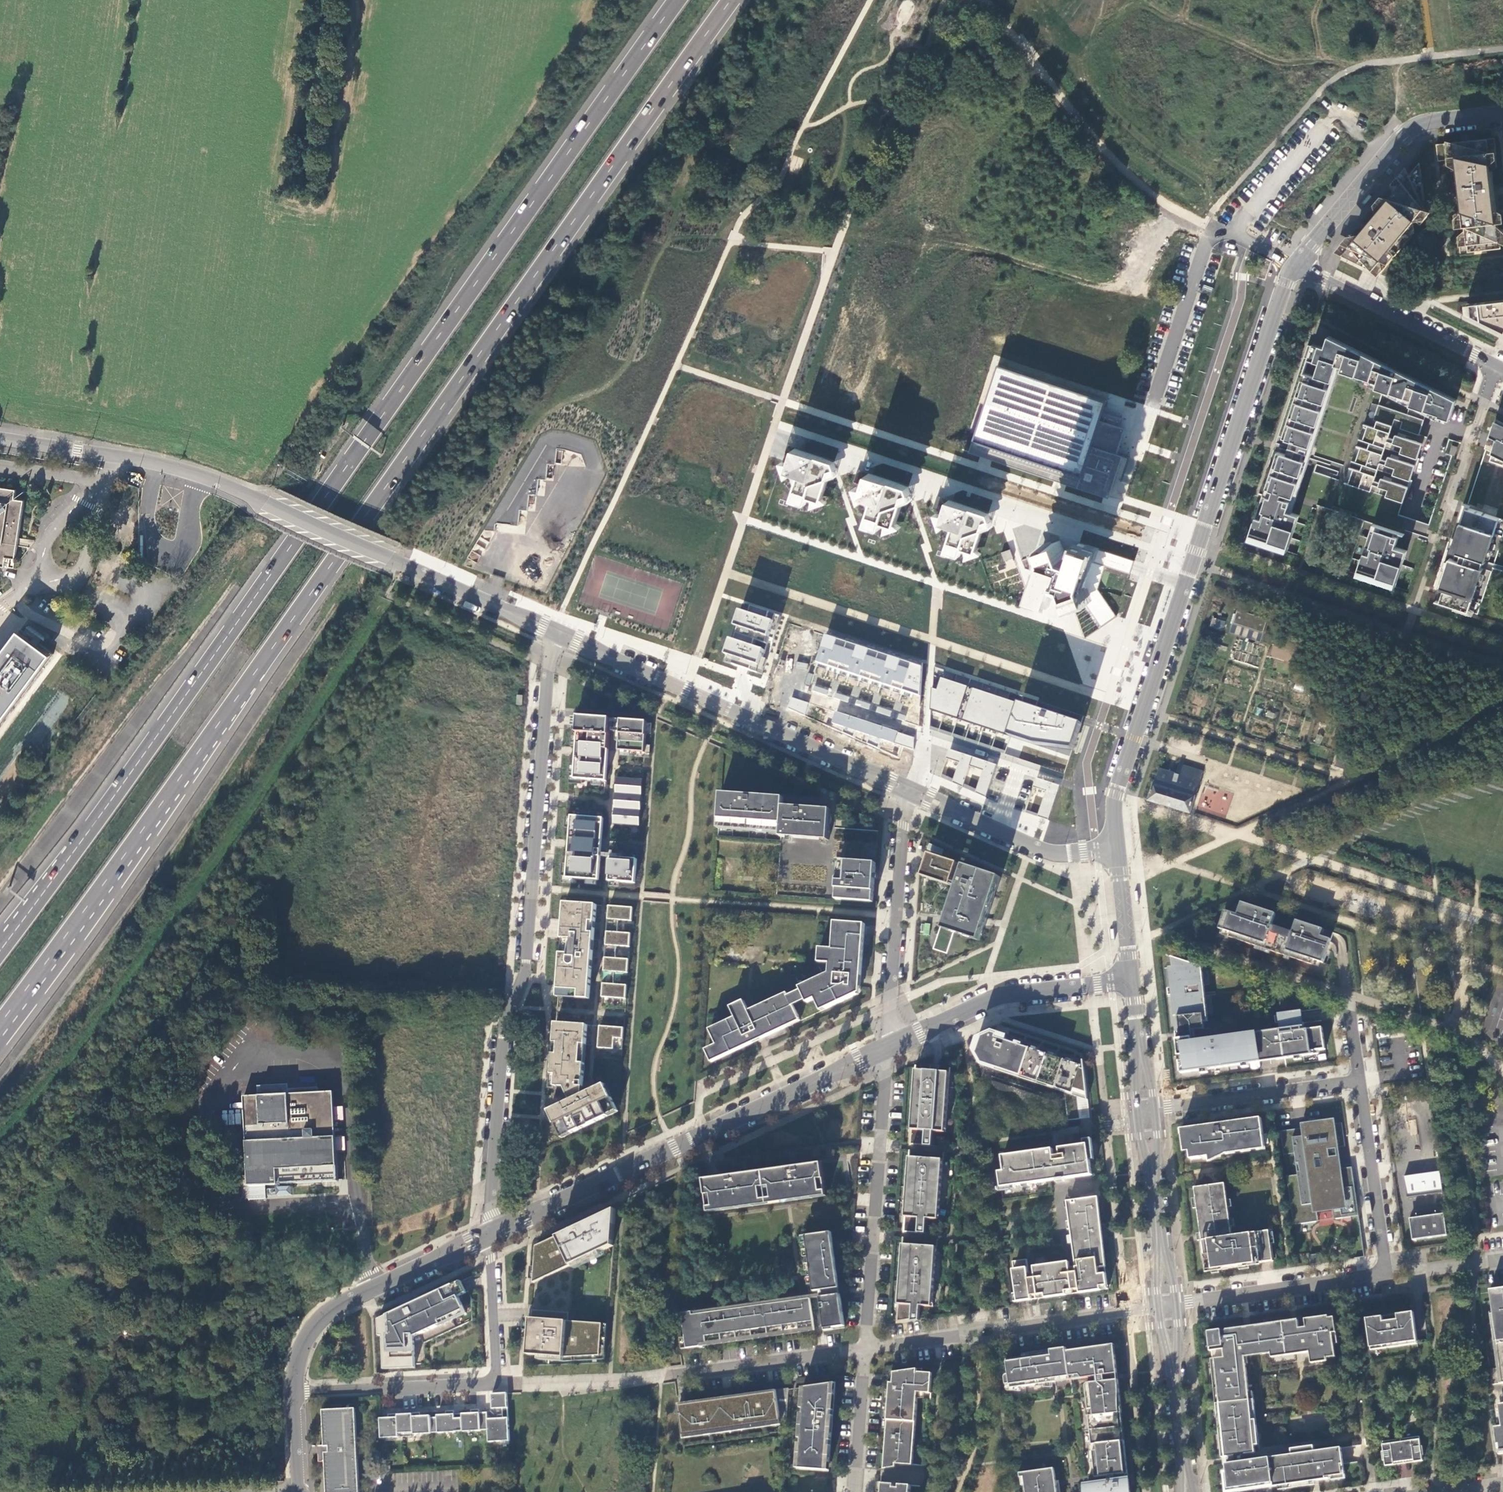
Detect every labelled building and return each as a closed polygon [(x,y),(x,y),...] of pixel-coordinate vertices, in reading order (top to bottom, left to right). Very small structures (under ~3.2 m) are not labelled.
[(1467,253),(1500,249),(1488,156),(1495,155),(1493,138),(1440,144),(1442,161),(1455,159),(1467,253)] [(1418,163),(1410,173),(1421,182),(1418,163)] [(1414,234),(1408,229),(1424,209),(1421,182),(1410,173),(1341,256),(1371,271),(1372,271),(1377,265),(1383,270),(1414,234)] [(1466,305),(1467,314),(1502,332),(1502,301),(1466,305)] [(1456,400),(1328,337),(1325,348),(1313,345),(1308,360),(1319,364),(1315,377),(1303,374),(1249,539),(1287,552),(1299,516),(1287,512),(1336,365),(1343,368),(1342,372),(1378,384),(1376,389),(1412,401),(1410,406),(1433,415),(1438,417),(1439,418),(1449,421),(1456,400)] [(996,368),(969,452),(1103,496),(1105,491),(1119,448),(1094,440),(1105,403),(996,368)] [(1425,437),(1430,422),(1378,406),(1373,421),(1377,422),(1375,429),(1363,425),(1359,440),(1370,444),(1368,450),(1356,447),(1351,462),(1363,465),(1361,472),(1349,468),(1344,483),(1376,494),(1378,487),(1388,490),(1386,497),(1403,503),(1408,488),(1381,479),(1380,483),(1374,481),(1378,470),(1383,472),(1385,466),(1395,469),(1393,475),(1410,481),(1415,466),(1388,457),(1387,462),(1381,460),(1385,448),(1390,450),(1392,444),(1402,447),(1400,453),(1417,459),(1422,444),(1395,436),(1394,440),(1388,438),(1394,420),(1400,422),(1398,429),(1425,437)] [(1495,421),(1488,442),(1485,451),(1502,460),(1502,425),(1495,421)] [(832,462),(795,449),(789,464),(781,463),(786,480),(791,474),(798,476),(790,500),(804,504),(806,499),(809,510),(827,504),(820,498),(827,477),(836,474),(832,462)] [(905,485),(858,470),(856,476),(853,482),(865,486),(863,488),(855,487),(861,504),(865,499),(872,501),(864,524),(878,529),(880,523),(884,533),(901,527),(895,523),(902,502),(910,499),(905,485)] [(4,568),(6,558),(15,560),(24,502),(15,500),(16,491),(0,488),(0,567),(4,568)] [(990,514),(937,496),(934,508),(944,512),(944,515),(934,513),(941,530),(946,525),(955,528),(947,551),(963,556),(964,561),(983,554),(978,550),(983,530),(995,527),(990,514)] [(1454,559),(1440,602),(1450,606),(1450,607),(1465,612),(1465,611),(1469,612),(1483,569),(1469,564),(1471,557),(1485,562),(1499,519),(1467,508),(1452,551),(1457,552),(1455,560),(1454,559)] [(1366,551),(1360,568),(1397,581),(1408,551),(1396,546),(1399,535),(1376,528),(1370,546),(1373,547),(1371,553),(1366,551)] [(1045,559),(1032,596),(1054,603),(1059,584),(1066,587),(1073,607),(1079,625),(1083,638),(1116,615),(1098,589),(1106,567),(1129,574),(1131,567),(1134,559),(1078,542),(1073,560),(1067,559),(1061,540),(1042,547),(1045,559)] [(1010,549),(1000,552),(1004,563),(1013,560),(1010,549)] [(727,662),(759,673),(778,617),(747,606),(727,662)] [(1268,620),(1240,610),(1235,624),(1264,633),(1268,620)] [(1224,630),(1225,620),(1211,618),(1210,628),(1224,630)] [(1264,633),(1235,624),(1233,632),(1261,642),(1264,633)] [(51,654),(18,630),(0,655),(0,723),(51,654)] [(918,697),(920,668),(822,635),(813,662),(918,697)] [(1022,705),(942,678),(938,690),(933,688),(931,711),(1033,744),(1072,751),(1080,725),(1035,710),(1022,705)] [(813,684),(812,691),(827,695),(829,688),(813,684)] [(803,715),(807,704),(791,698),(787,709),(803,715)] [(880,750),(883,741),(913,751),(914,738),(834,712),(830,724),(844,728),(842,734),(854,738),(856,732),(870,737),(867,745),(880,750)] [(599,785),(604,785),(608,723),(576,721),(576,723),(575,731),(575,737),(574,746),(573,777),(572,783),(580,783),(591,784),(599,785)] [(616,754),(642,756),(645,725),(618,723),(616,754)] [(972,761),(949,753),(941,777),(963,788),(972,761)] [(1338,757),(1335,767),(1350,772),(1353,762),(1338,757)] [(995,769),(972,761),(963,788),(984,799),(995,769)] [(1159,769),(1149,800),(1191,813),(1203,773),(1182,766),(1179,776),(1172,773),(1168,772),(1159,769)] [(580,788),(580,783),(572,783),(573,777),(568,777),(567,788),(580,788)] [(1061,785),(1037,779),(1025,812),(1049,820),(1061,785)] [(612,829),(638,830),(641,783),(615,782),(612,829)] [(782,799),(719,794),(717,826),(780,830),(779,835),(779,838),(827,841),(829,810),(782,808),(782,799)] [(574,883),(598,884),(602,822),(601,822),(593,822),(570,820),(570,822),(570,828),(567,877),(566,882),(574,883)] [(780,830),(717,826),(717,831),(779,835),(780,830)] [(928,843),(926,849),(939,855),(942,849),(928,843)] [(923,876),(952,886),(958,867),(930,857),(923,876)] [(875,863),(838,860),(836,900),(873,902),(875,863)] [(608,885),(635,887),(636,863),(621,862),(620,866),(617,866),(617,862),(609,861),(608,885)] [(946,957),(953,936),(976,944),(983,924),(984,920),(998,880),(964,869),(958,888),(957,891),(954,899),(958,900),(953,913),(950,912),(948,918),(945,926),(941,925),(932,952),(946,957)] [(950,890),(952,886),(923,876),(922,880),(950,890)] [(574,888),(574,883),(566,882),(567,877),(561,877),(561,887),(574,888)] [(987,920),(1000,881),(998,880),(984,920),(983,924),(976,944),(979,945),(987,920)] [(1276,913),(1243,902),(1239,915),(1226,910),(1220,928),(1232,932),(1231,937),(1313,964),(1315,960),(1324,963),(1331,941),(1333,936),(1334,932),(1298,920),(1294,933),(1272,926),(1276,913)] [(559,1000),(591,1002),(597,908),(565,906),(559,1000)] [(609,910),(604,1000),(628,1001),(628,988),(614,987),(615,975),(629,976),(630,962),(616,961),(617,949),(631,950),(631,936),(618,935),(618,923),(632,924),(633,911),(609,910)] [(865,924),(834,922),(833,949),(825,948),(824,963),(830,964),(830,973),(800,988),(803,994),(805,999),(808,1003),(816,999),(820,997),(826,1009),(858,994),(854,986),(852,986),(853,975),(861,976),(865,924)] [(1173,967),(1169,968),(1176,1033),(1195,1030),(1205,1029),(1204,1022),(1208,1022),(1205,996),(1201,996),(1200,986),(1204,986),(1202,967),(1172,957),(1173,967)] [(861,976),(853,975),(852,986),(854,986),(858,994),(860,993),(861,976)] [(788,994),(749,1012),(746,1007),(733,1013),(736,1019),(715,1029),(722,1044),(718,1046),(711,1049),(717,1062),(762,1040),(788,1028),(786,1023),(799,1017),(793,1005),(790,1000),(788,994)] [(803,994),(790,1000),(793,1005),(805,999),(803,994)] [(820,997),(816,999),(822,1011),(826,1009),(820,997)] [(744,1002),(731,1008),(733,1013),(746,1007),(744,1002)] [(799,1017),(786,1023),(788,1028),(801,1021),(799,1017)] [(1227,1037),(1178,1045),(1183,1072),(1313,1055),(1313,1050),(1330,1049),(1328,1029),(1314,1030),(1311,1023),(1289,1027),(1291,1031),(1227,1037)] [(607,1088),(592,1095),(592,1091),(592,1089),(592,1088),(591,1086),(590,1085),(588,1085),(586,1085),(585,1085),(590,1027),(558,1025),(553,1088),(567,1089),(573,1103),(555,1112),(561,1125),(557,1127),(563,1140),(620,1115),(607,1088)] [(600,1051),(623,1053),(625,1031),(602,1029),(600,1051)] [(715,1029),(710,1031),(718,1046),(722,1044),(715,1029)] [(1085,1059),(985,1032),(975,1052),(982,1062),(1064,1091),(1070,1119),(1090,1116),(1085,1059)] [(711,1049),(707,1052),(713,1064),(717,1062),(711,1049)] [(951,1131),(951,1074),(919,1071),(916,1129),(926,1129),(927,1145),(937,1145),(939,1131),(951,1131)] [(335,1092),(252,1096),(254,1126),(246,1127),(249,1187),(339,1182),(335,1092)] [(252,1096),(245,1097),(246,1127),(254,1126),(252,1096)] [(551,1114),(557,1127),(561,1125),(555,1112),(551,1114)] [(1265,1149),(1261,1119),(1182,1130),(1185,1152),(1190,1152),(1191,1160),(1210,1157),(1211,1164),(1229,1154),(1265,1149)] [(1279,1132),(1283,1156),(1294,1155),(1297,1175),(1285,1176),(1292,1226),(1300,1225),(1299,1218),(1317,1216),(1315,1205),(1329,1203),(1331,1214),(1348,1211),(1349,1218),(1357,1217),(1351,1168),(1326,1172),(1326,1169),(1333,1168),(1332,1159),(1324,1160),(1323,1150),(1344,1148),(1340,1124),(1279,1132)] [(1085,1145),(1085,1146),(1060,1152),(1061,1156),(1054,1157),(1053,1149),(1003,1157),(1005,1172),(999,1173),(1002,1188),(1064,1179),(1092,1175),(1088,1145),(1085,1145)] [(939,1222),(943,1162),(909,1160),(907,1217),(917,1220),(916,1236),(928,1238),(930,1222),(939,1222)] [(822,1166),(704,1183),(708,1210),(826,1194),(822,1166)] [(1403,1178),(1406,1198),(1441,1193),(1438,1173),(1403,1178)] [(1233,1235),(1226,1184),(1196,1189),(1204,1268),(1272,1260),(1269,1230),(1233,1235)] [(1107,1292),(1098,1198),(1071,1201),(1076,1261),(1013,1267),(1016,1301),(1107,1292)] [(535,1283),(613,1246),(616,1210),(537,1247),(535,1283)] [(1441,1214),(1408,1218),(1411,1240),(1444,1236),(1441,1214)] [(832,1233),(812,1235),(820,1291),(840,1289),(832,1233)] [(812,1235),(807,1236),(815,1292),(820,1291),(812,1235)] [(933,1310),(936,1248),(906,1247),(900,1305),(914,1307),(914,1323),(921,1322),(922,1309),(933,1310)] [(1309,1265),(1319,1264),(1318,1254),(1308,1255),(1309,1265)] [(1011,1267),(1028,1264),(1026,1258),(1010,1261),(1011,1267)] [(461,1281),(385,1317),(385,1335),(383,1335),(383,1336),(385,1366),(415,1365),(414,1337),(442,1325),(440,1321),(465,1310),(459,1296),(467,1293),(461,1281)] [(1489,1291),(1496,1342),(1502,1383),(1502,1289),(1489,1291)] [(841,1295),(837,1296),(841,1324),(834,1325),(834,1328),(845,1327),(841,1295)] [(837,1296),(821,1298),(825,1327),(834,1325),(841,1324),(837,1296)] [(693,1317),(688,1318),(691,1345),(700,1344),(815,1328),(811,1301),(800,1302),(800,1301),(791,1302),(791,1303),(770,1306),(770,1305),(759,1306),(760,1308),(739,1311),(738,1309),(729,1311),(729,1312),(708,1315),(708,1313),(698,1315),(698,1316),(693,1317)] [(442,1325),(467,1314),(465,1310),(440,1321),(442,1325)] [(532,1312),(529,1355),(564,1358),(601,1356),(603,1325),(569,1322),(569,1313),(532,1312)] [(693,1312),(682,1314),(687,1349),(701,1347),(700,1344),(691,1345),(688,1318),(693,1317),(693,1312)] [(1387,1316),(1367,1319),(1371,1347),(1417,1341),(1416,1333),(1413,1312),(1412,1312),(1387,1316)] [(1220,1388),(1221,1404),(1251,1401),(1246,1356),(1248,1355),(1248,1350),(1255,1349),(1255,1347),(1262,1346),(1263,1354),(1302,1349),(1302,1353),(1310,1352),(1311,1360),(1335,1357),(1332,1334),(1337,1333),(1335,1318),(1329,1319),(1328,1317),(1306,1319),(1307,1328),(1300,1329),(1293,1330),(1291,1321),(1214,1332),(1215,1340),(1211,1340),(1212,1352),(1217,1351),(1218,1358),(1213,1359),(1216,1389),(1220,1388)] [(1293,1330),(1300,1329),(1299,1320),(1291,1321),(1293,1330)] [(1086,1486),(1087,1491),(1130,1491),(1129,1480),(1126,1480),(1125,1474),(1122,1441),(1119,1417),(1119,1414),(1122,1413),(1118,1380),(1113,1381),(1112,1374),(1115,1374),(1116,1373),(1117,1372),(1117,1370),(1116,1357),(1115,1356),(1115,1355),(1113,1353),(1111,1353),(1110,1345),(1067,1351),(1066,1348),(1051,1350),(1051,1354),(1027,1357),(1026,1353),(1023,1354),(1022,1354),(1021,1355),(1021,1356),(1021,1357),(1021,1358),(1007,1360),(1009,1374),(1008,1375),(1007,1375),(1005,1376),(1005,1377),(1005,1378),(1006,1385),(1010,1384),(1011,1389),(1056,1382),(1055,1379),(1080,1375),(1082,1379),(1097,1377),(1098,1383),(1088,1383),(1087,1384),(1086,1384),(1086,1385),(1086,1386),(1088,1410),(1093,1409),(1094,1416),(1089,1416),(1092,1445),(1097,1445),(1098,1451),(1093,1451),(1095,1478),(1109,1476),(1110,1482),(1086,1486)] [(931,1394),(933,1374),(922,1373),(923,1369),(894,1373),(893,1383),(890,1383),(884,1463),(884,1469),(896,1468),(896,1464),(913,1465),(918,1393),(931,1394)] [(833,1384),(806,1388),(800,1469),(826,1471),(833,1384)] [(789,1390),(777,1392),(781,1422),(787,1421),(789,1390)] [(682,1405),(678,1405),(683,1436),(781,1422),(777,1392),(682,1405)] [(492,1394),(493,1409),(495,1409),(495,1412),(500,1412),(500,1409),(508,1408),(507,1393),(493,1394),(492,1394)] [(1221,1404),(1227,1457),(1236,1456),(1238,1463),(1227,1465),(1228,1472),(1224,1472),(1227,1491),(1241,1491),(1330,1480),(1330,1477),(1343,1475),(1343,1469),(1345,1468),(1344,1458),(1342,1449),(1316,1452),(1315,1447),(1292,1450),(1293,1456),(1248,1462),(1247,1454),(1257,1452),(1256,1445),(1260,1445),(1257,1421),(1253,1422),(1251,1401),(1221,1404)] [(328,1491),(359,1491),(355,1407),(323,1409),(326,1451),(328,1491)] [(510,1442),(509,1418),(495,1419),(488,1419),(487,1413),(480,1413),(480,1410),(471,1410),(472,1414),(455,1415),(455,1411),(446,1412),(446,1415),(437,1416),(437,1418),(430,1418),(430,1416),(421,1416),(421,1413),(413,1414),(397,1415),(397,1414),(388,1415),(389,1418),(380,1419),(381,1439),(415,1437),(415,1435),(432,1434),(432,1433),(438,1433),(438,1434),(456,1433),(456,1432),(463,1432),(481,1431),(488,1430),(489,1443),(510,1442)] [(1422,1455),(1424,1455),(1423,1447),(1421,1447),(1419,1437),(1400,1440),(1403,1458),(1422,1455)] [(1384,1461),(1385,1461),(1403,1458),(1400,1440),(1383,1443),(1384,1452),(1382,1452),(1384,1461)] [(1403,1458),(1404,1464),(1423,1461),(1422,1455),(1403,1458)] [(1386,1467),(1404,1464),(1403,1458),(1385,1461),(1386,1467)] [(1024,1473),(1027,1491),(1058,1491),(1054,1469),(1024,1473)] [(883,1484),(882,1491),(911,1491),(911,1486),(900,1485),(900,1488),(894,1488),(895,1485),(883,1484)]
